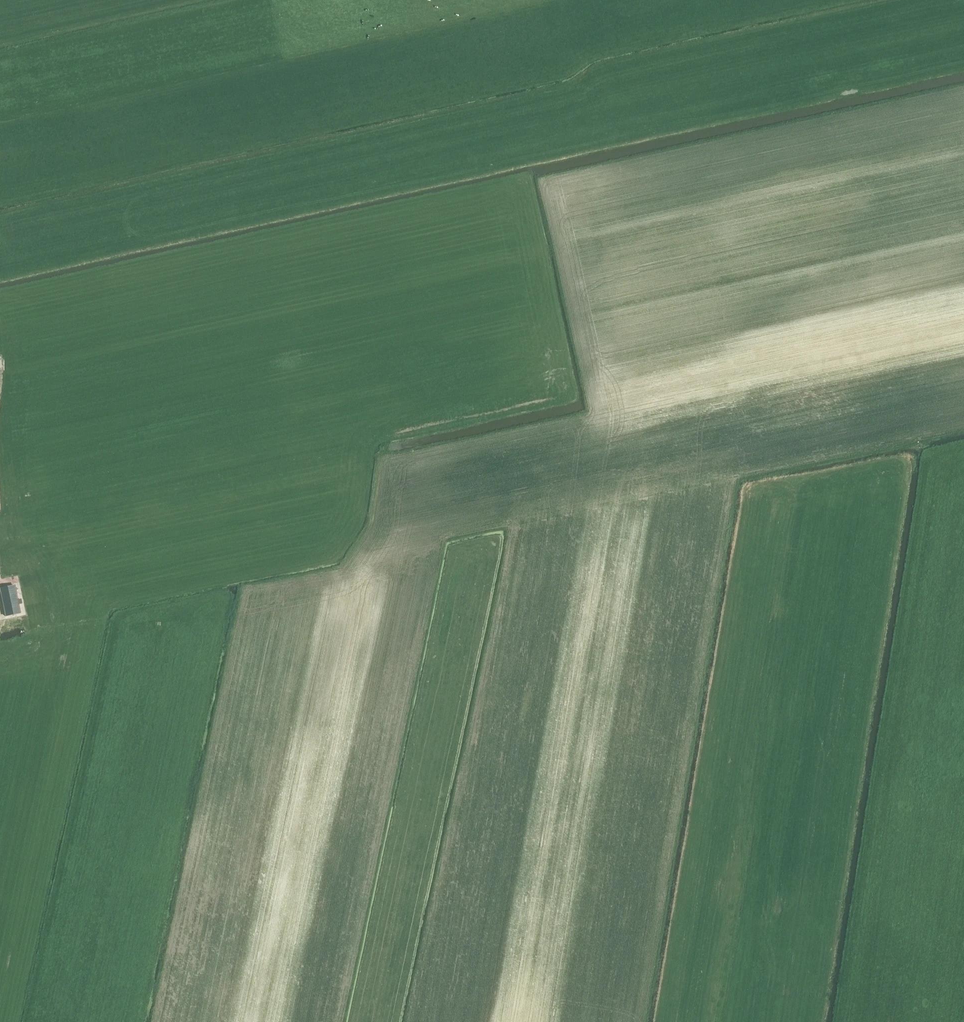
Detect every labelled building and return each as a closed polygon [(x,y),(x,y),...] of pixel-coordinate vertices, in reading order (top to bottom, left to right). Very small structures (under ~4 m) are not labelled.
[(16,591),(2,594),(4,606),(6,618),(20,615),(19,605),(23,604),(22,600),(18,601),(16,591)]
